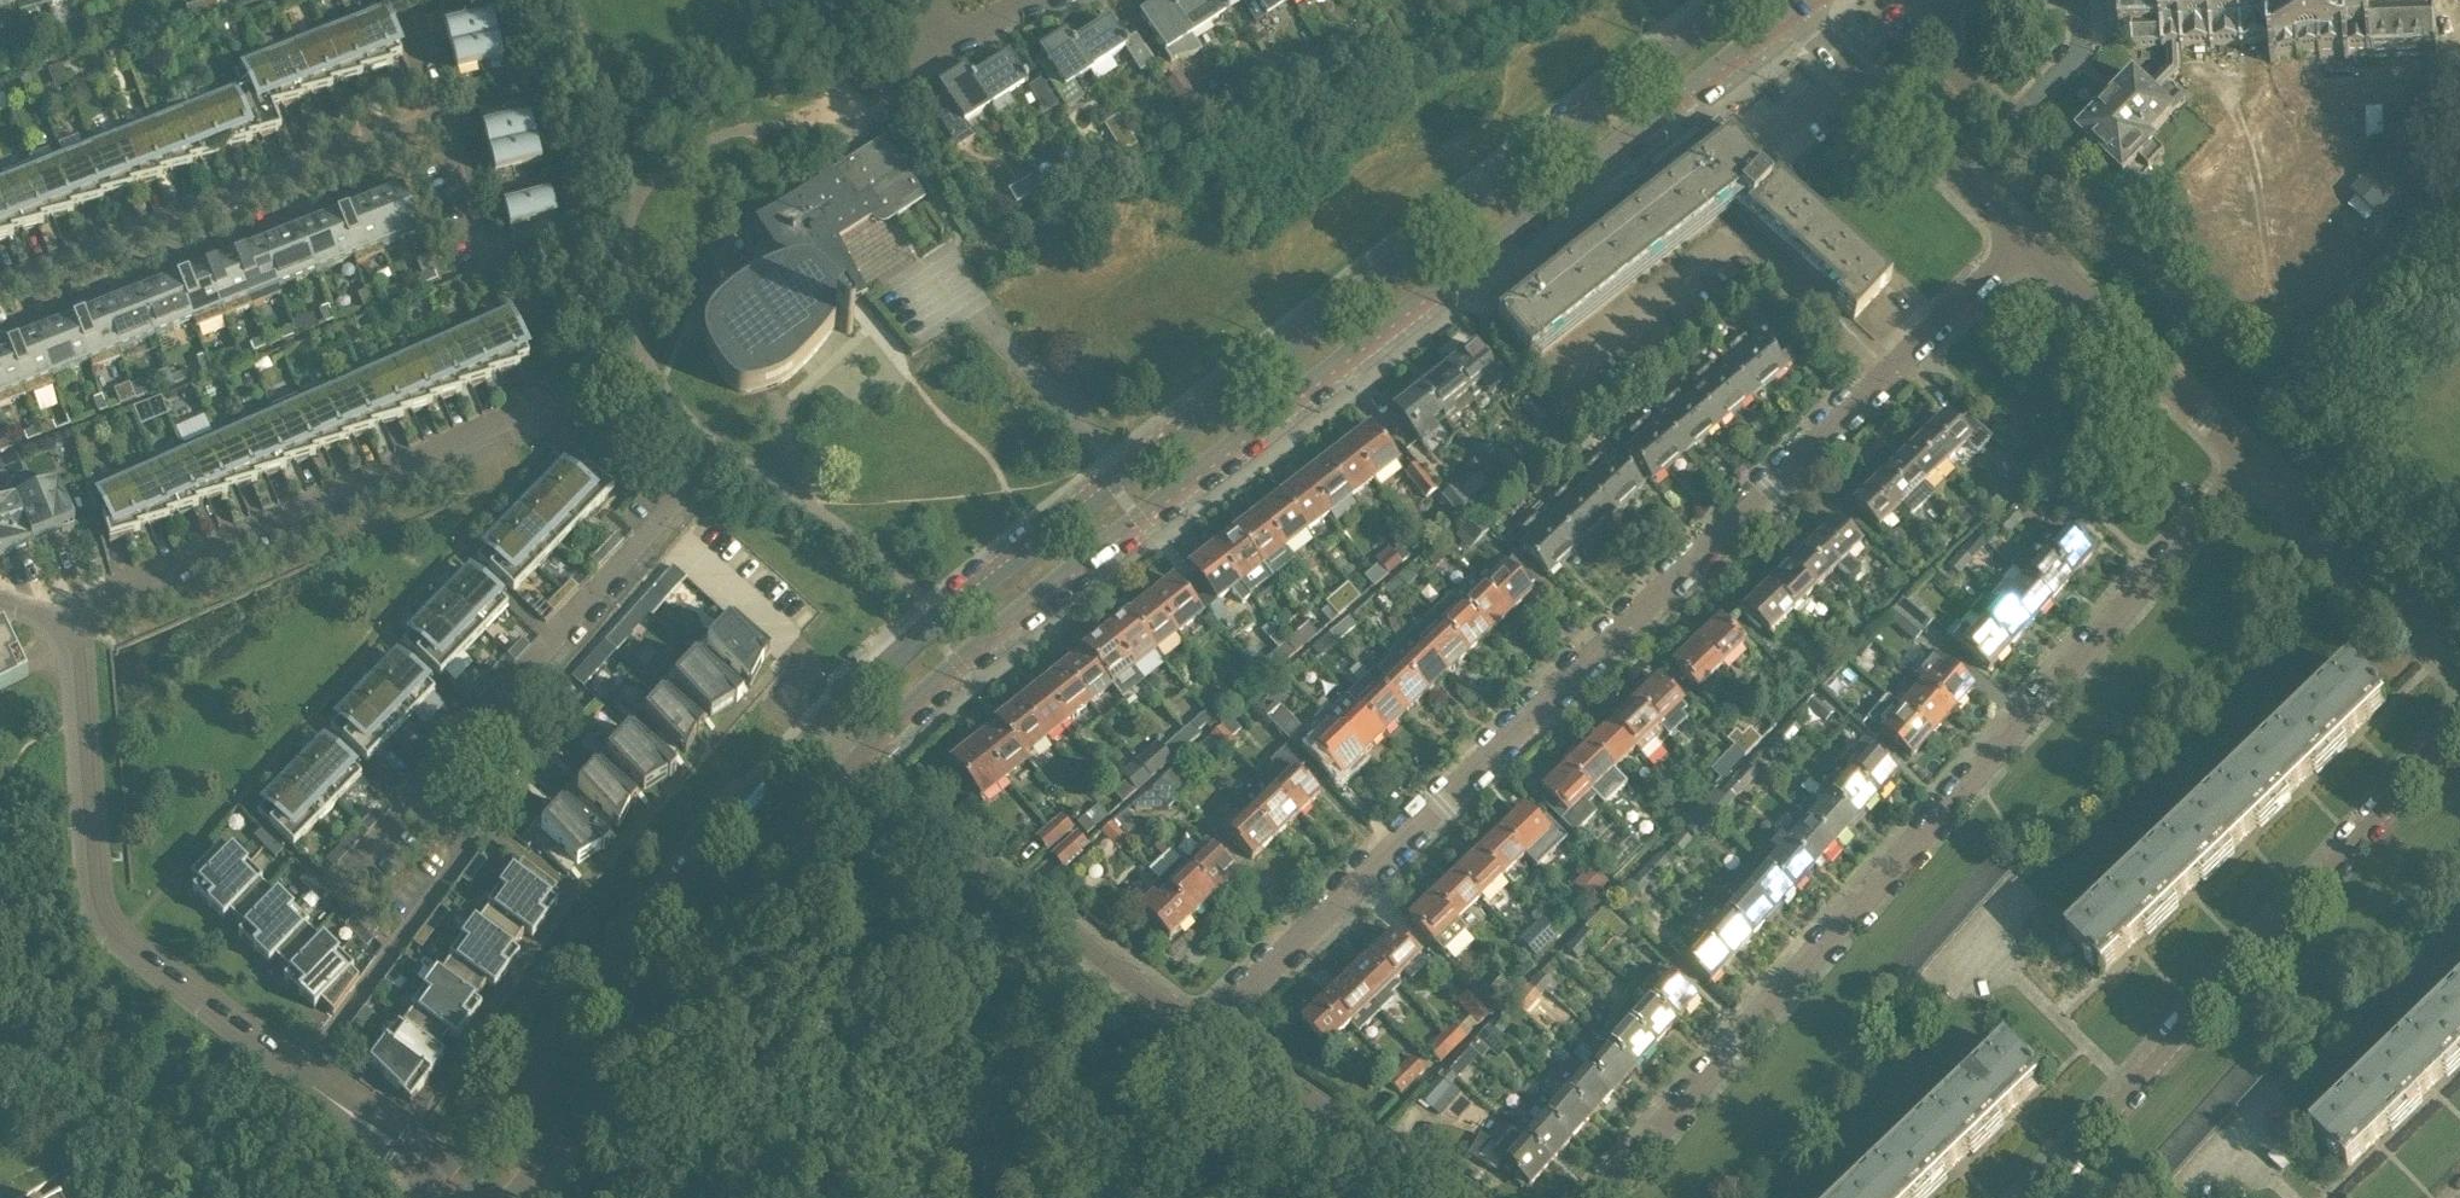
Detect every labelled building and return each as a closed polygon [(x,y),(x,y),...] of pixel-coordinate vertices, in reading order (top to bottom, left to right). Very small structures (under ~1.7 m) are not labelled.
[(17,6),(17,5),(16,0),(0,0),(0,10),(17,6)] [(49,6),(47,0),(16,0),(17,5),(17,6),(19,14),(49,6)] [(210,17),(220,14),(216,0),(205,0),(205,3),(210,17)] [(1170,61),(1171,60),(1174,59),(1178,57),(1180,56),(1183,56),(1190,54),(1194,53),(1197,52),(1201,49),(1191,34),(1175,8),(1170,0),(1161,0),(1139,14),(1170,61)] [(1175,8),(1191,34),(1227,11),(1220,0),(1186,0),(1175,8)] [(1290,0),(1254,0),(1264,16),(1290,0)] [(2119,27),(2119,34),(2123,34),(2123,29),(2132,29),(2133,48),(2168,47),(2168,68),(2149,89),(2134,75),(2079,132),(2123,174),(2138,158),(2148,168),(2164,152),(2149,137),(2185,99),(2177,91),(2179,90),(2170,81),(2179,72),(2178,47),(2269,44),(2270,66),(2274,66),(2274,60),(2345,58),(2345,62),(2350,62),(2350,58),(2436,55),(2435,0),(2118,0),(2119,27)] [(172,17),(175,26),(190,22),(188,13),(172,17)] [(152,32),(161,30),(157,15),(148,17),(152,32)] [(385,15),(354,27),(371,71),(392,66),(391,62),(402,58),(386,17),(385,15)] [(450,51),(497,38),(491,15),(444,28),(450,51)] [(1090,69),(1124,47),(1140,73),(1154,64),(1136,35),(1124,42),(1109,20),(1074,43),(1090,69)] [(361,74),(371,71),(354,27),(324,38),(341,83),(362,78),(361,74)] [(106,45),(121,40),(119,32),(104,36),(106,45)] [(1090,69),(1074,43),(1066,32),(1039,49),(1063,87),(1090,69)] [(1389,48),(1379,33),(1364,43),(1374,58),(1389,48)] [(324,38),(294,50),(311,95),(333,89),(332,85),(341,83),(324,38)] [(504,61),(497,38),(450,51),(457,74),(504,61)] [(90,40),(74,44),(77,53),(92,48),(90,40)] [(45,52),(47,61),(63,57),(60,48),(45,52)] [(21,51),(25,67),(33,65),(29,49),(21,51)] [(106,62),(103,53),(102,50),(92,53),(96,65),(106,62)] [(302,97),(311,95),(294,50),(264,61),(282,106),(303,101),(302,97)] [(80,64),(93,60),(91,52),(78,56),(80,64)] [(1009,55),(973,78),(990,104),(1023,83),(1026,81),(1023,77),(1009,55)] [(1300,60),(1286,70),(1296,84),(1310,74),(1300,60)] [(234,73),(242,93),(259,137),(281,132),(272,109),(282,106),(264,61),(234,73)] [(54,81),(65,77),(60,65),(49,69),(54,81)] [(963,121),(990,104),(973,78),(966,66),(938,84),(945,94),(929,104),(956,146),(972,135),(963,121)] [(30,73),(20,76),(19,76),(25,90),(35,86),(30,73)] [(1166,83),(1183,109),(1197,100),(1180,73),(1166,83)] [(1041,82),(1030,89),(1037,100),(1048,93),(1041,82)] [(230,149),(212,104),(206,87),(196,91),(202,108),(183,116),(200,161),(222,155),(221,151),(230,149)] [(1267,98),(1262,89),(1236,103),(1240,109),(1267,98)] [(250,140),(259,137),(242,93),(212,104),(230,149),(251,144),(250,140)] [(179,106),(149,117),(170,172),(192,167),(191,163),(200,161),(183,116),(179,106)] [(2367,138),(2371,138),(2384,138),(2383,108),(2366,108),(2367,138)] [(1117,114),(1102,122),(1118,149),(1134,144),(1117,114)] [(1184,114),(1167,126),(1175,137),(1192,126),(1184,114)] [(149,117),(119,129),(141,184),(162,178),(161,174),(170,172),(149,117)] [(488,153),(535,140),(529,117),(482,130),(488,153)] [(1562,264),(1496,315),(1529,357),(1739,193),(1750,203),(1745,208),(1838,295),(1833,301),(1853,319),(1889,280),(1777,174),(1772,180),(1769,183),(1757,172),(1758,171),(1730,133),(1718,119),(1688,143),(1551,249),(1562,264)] [(94,150),(111,195),(132,190),(131,186),(141,184),(119,129),(89,140),(93,151),(94,150)] [(925,197),(885,135),(755,218),(787,267),(776,272),(764,277),(754,283),(743,289),(736,294),(728,300),(718,309),(714,313),(709,319),(706,324),(705,328),(704,331),(703,333),(703,340),(705,347),(708,356),(715,367),(722,379),(728,385),(731,388),(735,391),(742,393),(746,394),(749,393),(759,391),(766,390),(774,387),(781,383),(787,380),(795,373),(809,359),(825,340),(836,325),(845,333),(847,334),(848,333),(851,333),(851,332),(853,329),(852,327),(843,313),(845,309),(845,306),(867,292),(867,291),(863,293),(834,240),(889,204),(896,215),(925,197)] [(2388,138),(2384,138),(2371,138),(2372,168),(2373,169),(2372,171),(2374,173),(2354,194),(2377,216),(2395,198),(2398,202),(2412,188),(2386,162),(2389,159),(2388,138)] [(60,152),(81,207),(103,201),(102,198),(111,195),(94,150),(93,151),(89,140),(80,144),(78,139),(58,147),(60,152)] [(535,140),(488,153),(494,176),(541,163),(535,140)] [(29,159),(30,163),(52,218),(73,213),(72,209),(81,207),(60,152),(50,156),(48,151),(29,159)] [(1,175),(22,230),(43,225),(42,221),(52,218),(30,163),(1,175)] [(1,175),(0,175),(0,240),(14,236),(13,232),(22,230),(1,175)] [(1024,182),(1032,195),(1040,190),(1032,177),(1024,182)] [(402,186),(364,202),(381,247),(382,246),(419,232),(402,186)] [(550,195),(503,208),(509,232),(556,219),(550,195)] [(385,255),(382,246),(381,247),(364,202),(335,213),(353,258),(356,266),(385,255)] [(335,213),(298,228),(315,273),(353,258),(335,213)] [(278,288),(315,273),(298,228),(260,243),(278,288)] [(260,243),(232,254),(253,307),(281,296),(278,288),(260,243)] [(224,318),(253,307),(232,254),(203,265),(224,318)] [(420,277),(423,285),(438,279),(429,256),(416,261),(423,276),(420,277)] [(203,265),(175,276),(193,321),(192,322),(196,330),(224,318),(203,265)] [(155,336),(192,322),(193,321),(175,276),(137,291),(155,336)] [(382,292),(385,300),(400,294),(397,286),(382,292)] [(363,309),(372,305),(366,290),(358,294),(363,309)] [(117,351),(118,351),(155,336),(137,291),(100,306),(117,351)] [(326,323),(334,320),(328,305),(320,309),(326,323)] [(89,363),(88,363),(92,371),(121,359),(118,351),(117,351),(100,306),(71,318),(89,363)] [(1729,321),(1732,325),(1739,319),(1730,308),(1723,314),(1729,321)] [(510,316),(479,329),(499,373),(520,367),(519,363),(529,359),(523,346),(510,316)] [(303,317),(291,322),(293,327),(296,335),(308,331),(303,317)] [(52,377),(88,363),(89,363),(71,318),(34,333),(51,378),(52,377)] [(278,333),(282,341),(296,335),(293,327),(278,333)] [(490,376),(499,373),(479,329),(450,342),(470,386),(491,380),(490,376)] [(1739,330),(1730,337),(1767,382),(1794,360),(1780,344),(1772,351),(1761,337),(1751,345),(1739,330)] [(55,386),(52,377),(51,378),(34,333),(5,344),(26,397),(55,386)] [(1751,395),(1767,382),(1730,337),(1723,344),(1735,359),(1727,366),(1751,395)] [(250,344),(253,352),(268,346),(265,338),(250,344)] [(1686,348),(1695,358),(1703,352),(1693,341),(1686,348)] [(421,355),(440,399),(462,393),(460,389),(470,386),(450,342),(421,355)] [(26,397),(5,344),(0,346),(0,407),(26,397)] [(1474,345),(1446,366),(1471,399),(1483,389),(1487,394),(1502,382),(1474,345)] [(225,364),(240,358),(237,349),(222,355),(225,364)] [(203,372),(211,369),(212,369),(206,354),(197,357),(203,372)] [(431,402),(440,399),(421,355),(392,367),(411,412),(432,405),(431,402)] [(1751,395),(1727,366),(1718,373),(1706,358),(1698,365),(1735,409),(1751,395)] [(1668,363),(1653,376),(1663,387),(1678,374),(1668,363)] [(1718,423),(1735,409),(1698,365),(1689,372),(1702,387),(1694,394),(1718,423)] [(1444,420),(1471,399),(1446,366),(1419,388),(1427,399),(1444,420)] [(392,367),(363,380),(382,424),(403,418),(402,414),(411,412),(392,367)] [(373,427),(382,424),(363,380),(334,393),(353,437),(374,431),(373,427)] [(142,381),(131,386),(136,399),(147,394),(142,381)] [(121,405),(136,399),(131,386),(130,383),(115,389),(121,405)] [(1651,394),(1642,384),(1634,391),(1643,401),(1651,394)] [(1701,437),(1718,423),(1694,394),(1685,401),(1672,386),(1664,393),(1701,437)] [(1433,428),(1444,420),(1427,399),(1419,388),(1393,408),(1421,446),(1437,433),(1433,428)] [(344,440),(353,437),(334,393),(304,406),(324,450),(345,444),(344,440)] [(1685,451),(1701,437),(1664,393),(1656,399),(1669,414),(1660,422),(1685,451)] [(94,398),(100,413),(108,410),(102,395),(94,398)] [(271,408),(294,462),(315,456),(314,452),(324,450),(304,406),(300,395),(271,408)] [(1529,396),(1520,403),(1536,425),(1545,418),(1529,396)] [(159,398),(147,403),(150,412),(163,408),(159,398)] [(1607,413),(1614,420),(1623,412),(1617,405),(1607,413)] [(285,465),(294,462),(271,408),(241,420),(265,475),(286,469),(285,465)] [(1920,438),(1946,464),(1965,446),(1977,457),(1991,441),(1966,418),(1956,429),(1943,416),(1942,417),(1939,413),(1928,424),(1931,427),(1920,438)] [(1668,465),(1685,451),(1660,422),(1651,429),(1639,414),(1632,420),(1668,465)] [(241,420),(212,433),(236,488),(257,482),(256,478),(265,475),(241,420)] [(1650,480),(1668,465),(1632,420),(1623,428),(1635,443),(1626,451),(1650,480)] [(39,428),(42,436),(55,431),(52,423),(39,428)] [(1346,444),(1372,479),(1396,461),(1369,427),(1346,444)] [(24,434),(27,442),(42,436),(39,428),(24,434)] [(1545,461),(1564,446),(1553,432),(1534,447),(1545,461)] [(5,451),(14,447),(8,433),(0,436),(0,437),(5,451)] [(227,491),(236,488),(212,433),(183,446),(207,501),(228,495),(227,491)] [(1577,442),(1583,450),(1591,443),(1584,436),(1577,442)] [(1923,486),(1946,464),(1920,438),(1897,460),(1923,486)] [(1574,459),(1583,451),(1576,443),(1566,451),(1574,459)] [(1350,497),(1372,479),(1346,444),(1336,453),(1334,451),(1322,460),(1350,497)] [(197,503),(207,501),(183,446),(153,459),(158,469),(178,513),(199,507),(197,503)] [(1594,450),(1586,458),(1626,499),(1642,484),(1616,456),(1607,464),(1594,450)] [(1507,451),(1498,458),(1508,470),(1517,462),(1507,451)] [(0,461),(4,471),(19,465),(16,455),(0,461)] [(1611,513),(1626,499),(1586,458),(1579,465),(1592,479),(1585,485),(1611,513)] [(1328,514),(1350,497),(1322,460),(1310,469),(1312,471),(1302,479),(1310,491),(1328,514)] [(1932,495),(1923,486),(1897,460),(1875,481),(1900,507),(1910,517),(1911,516),(1912,518),(1933,498),(1931,496),(1932,495)] [(1404,473),(1425,500),(1437,490),(1416,463),(1404,473)] [(541,490),(578,526),(614,488),(586,467),(577,477),(566,466),(541,490)] [(168,516),(178,513),(158,469),(129,482),(149,526),(169,520),(168,516)] [(139,529),(149,526),(129,482),(125,471),(95,484),(108,514),(102,517),(109,542),(140,533),(139,529)] [(1534,494),(1543,486),(1535,478),(1527,485),(1534,494)] [(1306,531),(1328,514),(1310,491),(1302,479),(1291,487),(1290,485),(1278,495),(1306,531)] [(1595,529),(1611,513),(1585,485),(1575,494),(1562,479),(1555,486),(1595,529)] [(57,481),(14,497),(32,543),(75,526),(57,481)] [(1877,530),(1900,507),(1875,481),(1852,504),(1877,530)] [(1455,485),(1441,497),(1456,516),(1471,505),(1455,485)] [(1579,544),(1595,529),(1555,486),(1539,502),(1553,516),(1579,544)] [(578,526),(541,490),(521,511),(558,546),(578,526)] [(1283,548),(1306,531),(1278,495),(1266,504),(1268,506),(1257,514),(1283,548)] [(1510,501),(1516,508),(1523,502),(1517,495),(1510,501)] [(32,543),(14,497),(0,503),(0,555),(32,543)] [(2014,504),(2003,517),(2013,527),(2020,519),(2016,515),(2021,509),(2014,504)] [(1564,558),(1579,544),(1553,516),(1544,524),(1531,509),(1524,515),(1564,558)] [(537,567),(558,546),(521,511),(501,531),(537,567)] [(1501,518),(1495,511),(1486,519),(1492,526),(1501,518)] [(1968,520),(1958,512),(1953,517),(1962,526),(1968,520)] [(1261,565),(1283,548),(1257,514),(1235,531),(1261,565)] [(1546,575),(1564,558),(1524,515),(1515,524),(1529,539),(1520,547),(1546,575)] [(1456,534),(1470,549),(1489,530),(1475,516),(1456,534)] [(2007,533),(2013,527),(2003,517),(1997,524),(2007,533)] [(1834,520),(1811,543),(1836,569),(1853,586),(1860,579),(1859,568),(1856,568),(1852,564),(1864,552),(1859,547),(1834,520)] [(1949,542),(1939,530),(1931,537),(1941,549),(1949,542)] [(2047,537),(2037,548),(2071,579),(2093,554),(2065,530),(2054,543),(2047,537)] [(477,556),(513,592),(537,567),(501,531),(477,556)] [(1248,576),(1261,565),(1235,531),(1213,548),(1239,583),(1250,597),(1252,596),(1247,591),(1255,584),(1248,576)] [(601,549),(609,556),(624,541),(616,534),(601,549)] [(1436,565),(1451,552),(1442,542),(1427,556),(1436,565)] [(1836,569),(1811,543),(1789,564),(1814,591),(1836,569)] [(1399,546),(1390,553),(1399,564),(1408,556),(1399,546)] [(1250,597),(1239,583),(1213,548),(1189,567),(1216,601),(1206,609),(1218,623),(1229,615),(1217,600),(1230,590),(1242,604),(1250,597)] [(2050,602),(2071,579),(2037,548),(2028,559),(2033,564),(2022,576),(2050,602)] [(609,556),(601,549),(591,560),(598,567),(609,556)] [(1960,550),(1953,558),(1964,567),(1971,560),(1960,550)] [(1391,571),(1399,564),(1390,553),(1382,560),(1391,571)] [(1512,555),(1482,583),(1510,613),(1532,592),(1528,588),(1536,581),(1512,555)] [(1958,574),(1964,567),(1953,558),(1947,564),(1958,574)] [(1379,563),(1370,570),(1379,582),(1388,574),(1379,563)] [(1814,591),(1789,564),(1766,586),(1791,612),(1814,591)] [(650,613),(651,615),(685,578),(671,566),(638,603),(650,613)] [(1409,568),(1398,579),(1405,587),(1417,576),(1409,568)] [(1373,587),(1379,582),(1370,570),(1364,576),(1373,587)] [(448,596),(484,631),(508,607),(471,571),(448,596)] [(1942,588),(1948,582),(1936,571),(1930,577),(1942,588)] [(1489,634),(1510,613),(1482,583),(1473,574),(1451,595),(1460,604),(1489,634)] [(2029,625),(2050,602),(2022,576),(2011,588),(2006,584),(1996,595),(2029,625)] [(561,590),(568,597),(579,587),(571,579),(561,590)] [(1149,599),(1176,633),(1201,613),(1174,579),(1149,599)] [(1388,587),(1392,592),(1401,592),(1405,588),(1396,579),(1388,587)] [(1791,612),(1766,586),(1743,608),(1768,635),(1791,612)] [(546,605),(554,613),(568,597),(561,590),(546,605)] [(1896,604),(1923,629),(1934,617),(1907,593),(1896,604)] [(2008,648),(2029,625),(1996,595),(1987,605),(1993,611),(1981,624),(2008,648)] [(464,652),(484,631),(448,596),(427,617),(464,652)] [(1154,650),(1176,633),(1149,599),(1127,616),(1136,628),(1154,650)] [(1337,599),(1328,606),(1336,618),(1346,610),(1337,599)] [(1468,654),(1489,634),(1460,604),(1439,624),(1468,654)] [(1897,605),(1887,616),(1913,641),(1923,630),(1897,605)] [(1330,623),(1336,618),(1328,606),(1321,612),(1330,623)] [(1127,616),(1106,633),(1133,667),(1154,650),(1136,628),(1127,616)] [(404,641),(440,676),(464,652),(427,617),(404,641)] [(1336,643),(1356,626),(1349,617),(1329,634),(1336,643)] [(1396,665),(1398,667),(1425,695),(1446,675),(1418,645),(1418,644),(1409,635),(1409,636),(1398,625),(1399,624),(1393,617),(1389,620),(1392,631),(1402,642),(1388,654),(1390,656),(1398,664),(1396,665)] [(1848,624),(1856,632),(1862,626),(1854,618),(1848,624)] [(1719,619),(1695,641),(1719,667),(1743,644),(1719,619)] [(744,681),(750,686),(763,661),(764,662),(770,655),(733,621),(728,626),(728,625),(707,648),(708,649),(699,659),(735,691),(744,681)] [(632,632),(621,622),(604,640),(615,651),(632,632)] [(1987,671),(2008,648),(1981,624),(1970,636),(1955,623),(1946,634),(1960,647),(1987,671)] [(1446,675),(1468,654),(1439,624),(1418,644),(1418,645),(1446,675)] [(16,654),(4,628),(0,629),(0,691),(28,678),(16,654)] [(1142,679),(1133,667),(1106,633),(1084,651),(1110,686),(1119,697),(1142,679)] [(1277,649),(1284,643),(1276,633),(1269,639),(1277,649)] [(1284,643),(1293,655),(1303,646),(1294,635),(1284,643)] [(1855,651),(1861,657),(1874,643),(1867,637),(1855,651)] [(515,662),(530,646),(522,639),(507,654),(515,662)] [(1731,679),(1719,667),(1695,641),(1672,664),(1696,689),(1708,701),(1731,679)] [(1263,680),(1293,655),(1284,643),(1277,649),(1265,660),(1258,653),(1257,654),(1248,662),(1263,680)] [(1241,654),(1248,662),(1257,654),(1251,646),(1241,654)] [(1316,646),(1308,652),(1313,658),(1321,653),(1316,646)] [(1088,703),(1110,686),(1084,651),(1076,658),(1074,656),(1060,667),(1067,677),(1088,703)] [(603,664),(592,654),(571,677),(582,688),(603,664)] [(1404,715),(1425,695),(1398,667),(1396,665),(1398,664),(1390,656),(1377,669),(1375,667),(1367,675),(1376,685),(1404,715)] [(435,692),(398,657),(375,681),(411,717),(435,692)] [(1359,683),(1367,675),(1350,657),(1345,661),(1350,666),(1349,668),(1351,670),(1349,672),(1359,683)] [(702,728),(710,719),(735,703),(736,704),(742,697),(735,691),(699,659),(666,695),(701,727),(702,728)] [(1943,661),(1921,685),(1951,712),(1973,688),(1943,661)] [(2293,718),(2329,756),(2386,701),(2350,663),(2293,718)] [(487,675),(495,682),(506,671),(498,664),(487,675)] [(1067,720),(1088,703),(1067,677),(1060,667),(1050,675),(1052,677),(1040,686),(1067,720)] [(477,686),(485,693),(495,682),(487,675),(477,686)] [(1633,699),(1659,727),(1683,704),(1656,676),(1633,699)] [(1224,694),(1233,705),(1243,697),(1226,677),(1218,684),(1225,693),(1224,694)] [(354,702),(391,737),(411,717),(375,681),(354,702)] [(1383,735),(1404,715),(1376,685),(1355,705),(1383,735)] [(1930,735),(1951,712),(1921,685),(1901,708),(1930,735)] [(1045,738),(1067,720),(1040,686),(1031,693),(1030,691),(1016,702),(1045,738)] [(1228,710),(1233,705),(1224,694),(1219,699),(1228,710)] [(702,728),(701,727),(666,695),(633,732),(668,764),(675,756),(680,751),(685,756),(696,735),(697,736),(703,729),(702,728)] [(1361,756),(1383,735),(1355,705),(1342,717),(1333,708),(1323,697),(1314,705),(1324,717),(1326,715),(1335,724),(1333,726),(1361,756)] [(1813,698),(1806,705),(1826,723),(1832,715),(1813,698)] [(595,699),(585,711),(593,718),(603,707),(595,699)] [(1664,733),(1659,727),(1633,699),(1609,721),(1636,750),(1647,761),(1661,747),(1656,742),(1664,733)] [(391,737),(354,702),(331,726),(367,762),(391,737)] [(1023,756),(1045,738),(1016,702),(1006,710),(1008,712),(996,722),(1023,756)] [(1279,705),(1266,717),(1293,745),(1306,733),(1279,705)] [(1910,758),(1930,735),(1901,708),(1880,731),(1881,732),(1910,758)] [(1231,738),(1240,730),(1229,718),(1221,726),(1229,735),(1231,738)] [(2293,718),(2236,772),(2272,810),(2329,756),(2293,718)] [(1789,720),(1769,743),(1779,753),(1800,730),(1789,720)] [(1875,739),(1881,732),(1880,731),(1867,720),(1861,727),(1875,739)] [(1613,771),(1636,750),(1609,721),(1586,743),(1613,771)] [(1023,756),(996,722),(981,734),(984,738),(978,743),(1006,777),(1027,761),(1023,756)] [(1191,723),(1182,731),(1191,743),(1201,734),(1191,723)] [(434,740),(442,747),(457,732),(449,725),(434,740)] [(1219,744),(1229,735),(1221,726),(1210,735),(1219,744)] [(1340,776),(1361,756),(1333,726),(1312,746),(1340,776)] [(1733,747),(1744,757),(1754,747),(1742,735),(1736,730),(1726,740),(1733,747)] [(1191,743),(1182,731),(1161,749),(1170,761),(1191,743)] [(668,764),(633,732),(599,769),(635,801),(643,792),(667,777),(669,778),(676,771),(668,764)] [(1231,738),(1229,735),(1219,744),(1228,755),(1238,745),(1231,738)] [(1448,742),(1442,736),(1435,743),(1441,749),(1448,742)] [(337,802),(361,777),(325,742),(301,766),(337,802)] [(961,776),(963,776),(980,797),(1006,777),(978,743),(952,763),(950,764),(950,766),(949,769),(950,772),(951,774),(952,775),(954,776),(956,777),(958,777),(961,776)] [(1591,793),(1613,771),(1586,743),(1564,765),(1591,793)] [(1773,760),(1779,753),(1769,743),(1762,751),(1773,760)] [(1859,761),(1848,772),(1876,797),(1897,773),(1863,743),(1852,755),(1859,761)] [(1279,780),(1269,789),(1297,817),(1320,795),(1297,771),(1303,765),(1285,746),(1268,763),(1278,773),(1275,776),(1279,780)] [(1744,757),(1733,747),(1709,771),(1720,781),(1744,757)] [(422,768),(432,757),(425,749),(414,760),(422,768)] [(1161,749),(1140,768),(1150,780),(1152,778),(1151,777),(1170,761),(1161,749)] [(407,783),(422,768),(414,760),(399,775),(407,783)] [(529,773),(537,780),(547,769),(539,762),(529,773)] [(1876,797),(1848,772),(1838,763),(1828,775),(1822,770),(1812,783),(1821,791),(1854,821),(1876,797)] [(1598,801),(1591,793),(1564,765),(1539,789),(1566,817),(1559,823),(1573,838),(1595,817),(1589,810),(1598,801)] [(1751,769),(1746,765),(1732,780),(1743,791),(1757,775),(1751,769)] [(317,822),(337,802),(301,766),(281,787),(317,822)] [(1150,780),(1140,768),(1119,786),(1128,797),(1137,789),(1138,790),(1150,780)] [(601,838),(613,825),(618,829),(629,809),(630,810),(636,803),(635,801),(599,769),(566,806),(601,838)] [(1171,769),(1160,780),(1178,799),(1189,788),(1171,769)] [(2216,865),(2272,810),(2236,772),(2179,827),(2216,865)] [(1160,780),(1159,781),(1150,790),(1168,809),(1178,799),(1160,780)] [(1743,791),(1732,780),(1726,787),(1736,797),(1743,791)] [(1122,803),(1128,797),(1119,786),(1113,792),(1122,803)] [(257,811),(293,847),(317,822),(281,787),(257,811)] [(1736,797),(1726,787),(1719,795),(1729,805),(1736,797)] [(1274,839),(1297,817),(1269,789),(1246,811),(1274,839)] [(1168,809),(1150,790),(1131,805),(1135,810),(1168,809)] [(1834,844),(1854,821),(1821,791),(1812,801),(1817,807),(1807,819),(1834,844)] [(1087,834),(1108,816),(1099,804),(1077,823),(1087,834)] [(1697,838),(1713,820),(1697,805),(1681,823),(1697,838)] [(601,838),(566,806),(532,844),(567,876),(577,865),(599,851),(601,851),(602,852),(609,845),(601,838)] [(1523,807),(1499,830),(1524,856),(1533,865),(1557,843),(1523,807)] [(368,832),(383,817),(376,810),(361,825),(368,832)] [(1101,832),(1110,841),(1120,832),(1128,841),(1129,841),(1125,836),(1139,824),(1126,810),(1101,832)] [(1246,811),(1237,820),(1233,816),(1220,828),(1252,861),(1274,839),(1246,811)] [(1834,844),(1807,819),(1801,813),(1780,837),(1813,867),(1834,844)] [(1062,815),(1053,823),(1062,835),(1072,826),(1062,815)] [(1047,849),(1062,835),(1053,823),(1037,838),(1047,849)] [(2216,865),(2179,827),(2123,881),(2159,919),(2216,865)] [(264,847),(272,839),(261,829),(254,836),(264,847)] [(1501,877),(1524,856),(1499,830),(1476,852),(1501,877)] [(1682,853),(1692,842),(1681,831),(1670,842),(1682,853)] [(1077,832),(1052,854),(1062,866),(1087,844),(1077,832)] [(1120,832),(1110,841),(1119,850),(1128,841),(1120,832)] [(348,853),(359,842),(351,834),(341,845),(348,853)] [(1792,891),(1813,867),(1780,837),(1770,848),(1776,853),(1765,866),(1792,891)] [(283,850),(272,839),(264,847),(275,858),(283,850)] [(1198,859),(1189,867),(1215,894),(1237,873),(1207,842),(1194,854),(1198,859)] [(221,845),(190,876),(199,884),(193,890),(208,905),(247,865),(231,850),(229,853),(222,846),(221,845)] [(326,860),(334,868),(348,853),(341,845),(326,860)] [(1670,864),(1673,860),(1673,855),(1666,847),(1659,854),(1669,864),(1670,864)] [(1991,848),(1982,859),(2003,878),(2013,866),(2012,866),(1991,848)] [(1479,899),(1501,877),(1476,852),(1453,873),(1479,899)] [(487,860),(479,854),(469,866),(478,872),(487,860)] [(1670,864),(1669,864),(1659,854),(1638,876),(1648,885),(1651,888),(1658,880),(1656,878),(1670,864)] [(1192,916),(1215,894),(1189,867),(1181,858),(1158,880),(1192,916)] [(1982,859),(1971,870),(1993,889),(2003,878),(1982,859)] [(1792,891),(1765,866),(1759,861),(1748,873),(1744,869),(1738,869),(1731,877),(1738,884),(1771,914),(1792,891)] [(557,890),(522,864),(521,866),(516,873),(513,871),(500,888),(545,922),(557,904),(550,899),(556,892),(557,890)] [(247,865),(208,905),(223,920),(229,914),(237,921),(267,890),(259,883),(262,880),(247,865)] [(469,866),(460,878),(469,884),(478,872),(469,866)] [(1571,885),(1587,901),(1605,884),(1588,868),(1571,885)] [(1971,870),(1961,882),(1983,901),(1993,889),(1971,870)] [(299,881),(310,891),(317,884),(307,873),(299,881)] [(1456,921),(1479,899),(1453,873),(1430,895),(1456,921)] [(1641,893),(1648,885),(1638,876),(1637,875),(1629,883),(1641,893)] [(1170,938),(1192,916),(1158,880),(1135,902),(1170,938)] [(2159,919),(2123,881),(2066,936),(2102,974),(2159,919)] [(1961,882),(1951,893),(1972,912),(1983,901),(1961,882)] [(328,895),(317,884),(310,891),(321,902),(328,895)] [(1751,937),(1771,914),(1738,884),(1728,895),(1734,901),(1724,912),(1751,937)] [(532,939),(545,922),(500,888),(487,906),(490,908),(484,916),(519,942),(525,933),(532,939)] [(275,898),(267,890),(237,921),(244,929),(238,935),(254,950),(292,910),(277,895),(275,898)] [(1951,893),(1941,905),(1962,924),(1972,912),(1951,893)] [(1430,895),(1408,917),(1433,943),(1447,957),(1470,935),(1456,921),(1430,895)] [(1614,907),(1624,917),(1629,911),(1619,902),(1614,907)] [(431,917),(440,923),(449,911),(441,905),(431,917)] [(1941,905),(1931,916),(1952,935),(1962,924),(1941,905)] [(1579,933),(1590,944),(1595,938),(1604,928),(1615,938),(1625,928),(1604,908),(1594,918),(1584,928),(1584,927),(1579,933)] [(282,966),(312,935),(305,927),(308,925),(292,910),(254,950),(269,965),(275,958),(282,966)] [(1730,961),(1751,937),(1724,912),(1713,925),(1706,919),(1697,930),(1697,931),(1730,961)] [(512,950),(519,942),(484,916),(478,925),(475,922),(462,940),(507,973),(519,955),(512,950)] [(1931,916),(1921,927),(1942,947),(1952,935),(1931,916)] [(431,936),(440,923),(431,917),(422,929),(431,936)] [(363,928),(352,918),(345,926),(356,936),(363,928)] [(1532,928),(1549,945),(1557,936),(1541,920),(1532,928)] [(1709,984),(1730,961),(1697,931),(1697,930),(1690,924),(1680,936),(1686,941),(1671,958),(1685,971),(1689,967),(1709,984)] [(1921,927),(1910,939),(1932,958),(1942,947),(1921,927)] [(374,939),(363,928),(356,936),(367,947),(374,939)] [(1392,932),(1370,954),(1395,979),(1403,972),(1410,979),(1424,965),(1392,932)] [(1583,953),(1590,944),(1579,933),(1571,942),(1583,953)] [(312,935),(282,966),(290,973),(284,979),(299,994),(338,954),(323,939),(320,942),(312,935)] [(1910,939),(1900,950),(1922,969),(1932,958),(1910,939)] [(452,959),(446,968),(481,993),(487,985),(494,990),(507,973),(462,940),(449,957),(452,959)] [(338,954),(299,994),(314,1009),(320,1003),(333,1016),(359,980),(351,972),(353,969),(338,954)] [(1401,985),(1395,979),(1370,954),(1347,976),(1372,1001),(1382,1011),(1396,997),(1392,993),(1401,985)] [(393,968),(402,974),(411,962),(403,956),(393,968)] [(1526,960),(1515,970),(1522,978),(1533,967),(1526,960)] [(1650,982),(1642,992),(1675,1023),(1696,999),(1660,966),(1648,979),(1650,982)] [(402,974),(393,968),(384,980),(393,987),(402,974)] [(474,1002),(481,993),(446,968),(440,976),(437,974),(424,991),(469,1024),(481,1007),(474,1002)] [(1540,972),(1534,978),(1545,988),(1551,982),(1540,972)] [(1382,1011),(1372,1001),(1347,976),(1325,997),(1350,1023),(1359,1032),(1382,1011)] [(1545,988),(1534,978),(1517,997),(1528,1007),(1545,988)] [(1675,1023),(1642,992),(1633,983),(1624,993),(1625,1003),(1617,1012),(1654,1046),(1675,1023)] [(1486,986),(1474,998),(1488,1012),(1500,1001),(1486,986)] [(2429,1017),(2459,1049),(2459,987),(2429,1017)] [(408,1019),(443,1044),(449,1036),(456,1041),(469,1024),(424,991),(411,1008),(414,1010),(408,1019)] [(1456,1003),(1469,1016),(1478,1024),(1489,1013),(1488,1012),(1474,998),(1467,991),(1456,1003)] [(1340,1032),(1350,1023),(1325,997),(1301,1020),(1334,1055),(1349,1041),(1340,1032)] [(355,1019),(364,1026),(373,1013),(364,1007),(355,1019)] [(1634,1069),(1654,1046),(1617,1012),(1604,1026),(1608,1029),(1600,1038),(1634,1069)] [(1495,1017),(1491,1022),(1501,1032),(1506,1027),(1495,1017)] [(2459,1060),(2459,1049),(2429,1017),(2375,1069),(2412,1107),(2459,1060)] [(350,1044),(364,1026),(355,1019),(342,1037),(350,1044)] [(436,1053),(443,1044),(408,1019),(402,1027),(399,1025),(386,1042),(431,1075),(443,1058),(436,1053)] [(1465,1037),(1457,1029),(1451,1023),(1445,1029),(1460,1043),(1465,1037)] [(1489,1026),(1478,1039),(1490,1050),(1497,1057),(1509,1044),(1489,1026)] [(1440,1063),(1460,1043),(1445,1029),(1425,1049),(1440,1063)] [(1613,1093),(1634,1069),(1600,1038),(1590,1050),(1596,1056),(1585,1067),(1613,1093)] [(410,1103),(431,1075),(386,1042),(370,1063),(410,1103)] [(2006,1045),(1949,1099),(1985,1137),(2042,1083),(2006,1045)] [(1463,1073),(1477,1058),(1469,1050),(1455,1066),(1463,1073)] [(2247,1051),(2237,1063),(2257,1081),(2267,1070),(2247,1051)] [(1412,1056),(1397,1070),(1411,1083),(1425,1070),(1412,1056)] [(2237,1063),(2227,1074),(2247,1092),(2257,1081),(2237,1063)] [(1448,1087),(1457,1078),(1446,1067),(1438,1077),(1419,1098),(1430,1108),(1448,1087)] [(1592,1116),(1613,1093),(1585,1067),(1574,1081),(1561,1069),(1551,1080),(1558,1087),(1559,1085),(1592,1116)] [(2348,1169),(2412,1107),(2375,1069),(2311,1131),(2348,1169)] [(1411,1083),(1397,1070),(1387,1080),(1400,1094),(1411,1083)] [(2227,1074),(2216,1085),(2237,1103),(2247,1092),(2227,1074)] [(1554,1103),(1544,1115),(1571,1139),(1592,1116),(1559,1085),(1558,1087),(1551,1080),(1541,1091),(1554,1103)] [(2216,1085),(2206,1097),(2227,1115),(2237,1103),(2216,1085)] [(2206,1097),(2196,1108),(2217,1126),(2227,1115),(2206,1097)] [(1985,1137),(1949,1099),(1893,1153),(1929,1191),(1985,1137)] [(2196,1108),(2186,1119),(2206,1137),(2217,1126),(2196,1108)] [(1550,1163),(1571,1139),(1544,1115),(1532,1128),(1526,1123),(1517,1133),(1550,1163)] [(2186,1119),(2176,1131),(2196,1148),(2206,1137),(2186,1119)] [(1528,1188),(1550,1163),(1517,1133),(1513,1130),(1498,1147),(1484,1137),(1469,1154),(1469,1153),(1468,1154),(1495,1172),(1502,1164),(1528,1188)] [(2176,1131),(2166,1142),(2186,1160),(2196,1148),(2176,1131)] [(2166,1142),(2156,1153),(2176,1171),(2186,1160),(2166,1142)] [(1893,1153),(1846,1197),(1922,1197),(1929,1191),(1893,1153)] [(1211,1197),(1235,1197),(1225,1186),(1211,1197)]
